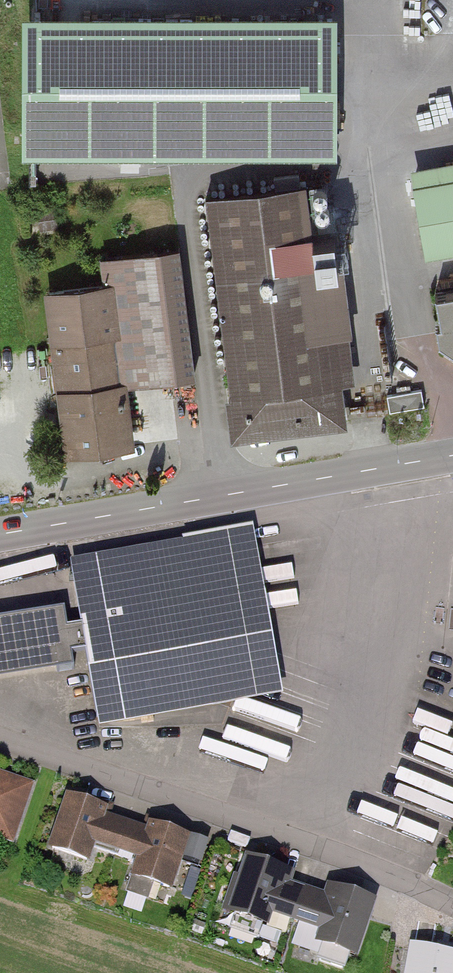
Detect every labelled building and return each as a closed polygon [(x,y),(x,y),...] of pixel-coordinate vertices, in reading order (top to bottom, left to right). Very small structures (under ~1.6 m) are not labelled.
[(340,23),(23,21),(22,162),(339,163),(340,23)] [(412,187),(425,264),(452,259),(452,180),(412,187)] [(321,185),(205,200),(237,437),(353,422),(321,185)] [(184,380),(168,252),(105,260),(108,285),(51,292),(71,457),(136,449),(129,387),(184,380)] [(435,295),(443,343),(452,348),(452,292),(435,295)] [(408,388),(407,405),(423,406),(424,389),(408,388)] [(74,567),(86,630),(76,632),(73,613),(0,626),(0,685),(83,670),(80,657),(90,655),(104,732),(291,699),(262,533),(74,567)] [(0,776),(0,838),(14,843),(34,788),(0,776)] [(156,825),(154,831),(110,816),(112,810),(73,796),(55,847),(94,861),(100,845),(144,860),(138,876),(177,890),(195,839),(156,825)] [(301,874),(253,857),(234,910),(275,925),(279,915),(325,932),(321,944),(363,959),(383,903),(333,885),(330,896),(297,884),(301,874)] [(415,945),(410,972),(452,972),(452,951),(415,945)]
